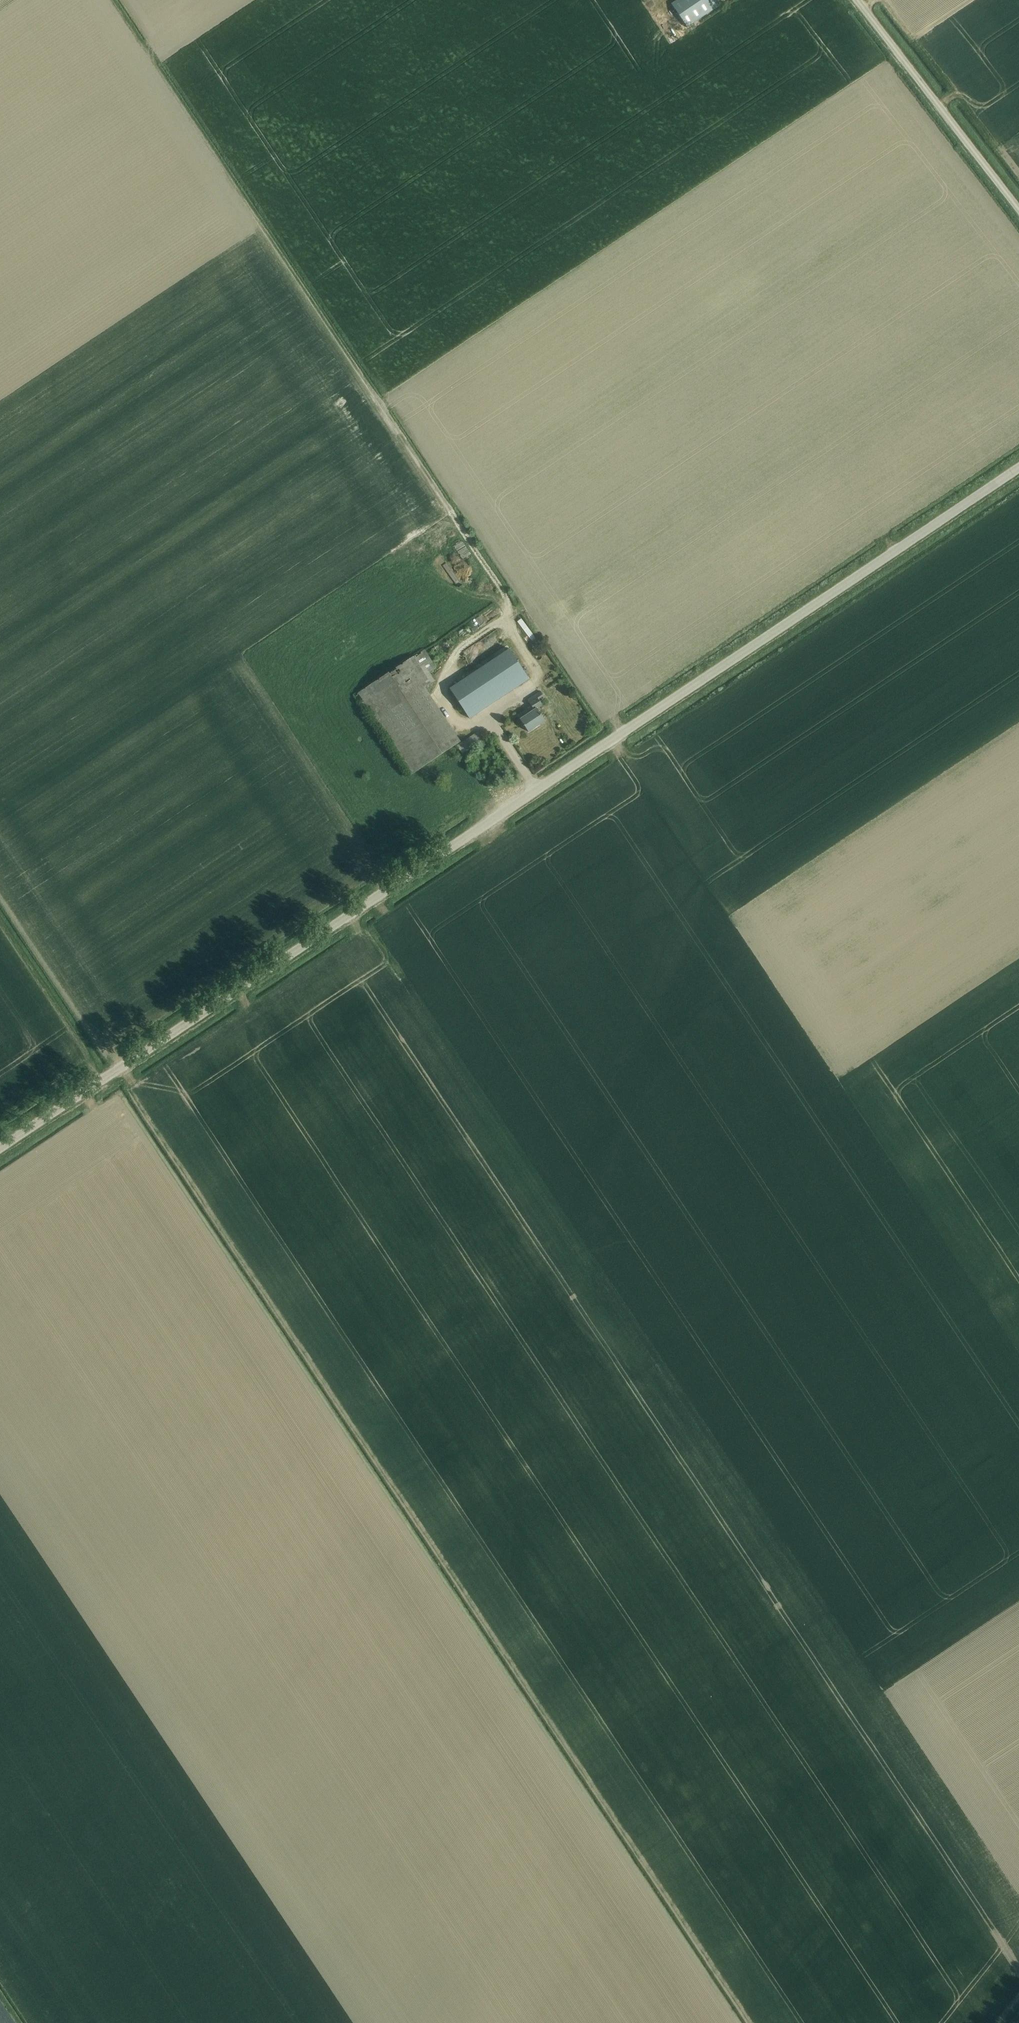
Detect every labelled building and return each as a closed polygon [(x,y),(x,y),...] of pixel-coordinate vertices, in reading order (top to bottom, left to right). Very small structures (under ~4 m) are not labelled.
[(674,7),(673,7),(685,25),(686,24),(718,2),(718,3),(719,2),(717,0),(684,0),(674,7)] [(470,719),(529,679),(509,649),(450,689),(470,719)] [(356,697),(409,776),(460,742),(427,687),(435,681),(429,673),(436,668),(425,651),(356,697)] [(537,709),(546,703),(543,699),(545,698),(540,691),(527,700),(532,707),(518,716),(529,732),(545,721),(537,709)] [(462,753),(484,739),(479,732),(457,746),(462,753)]
